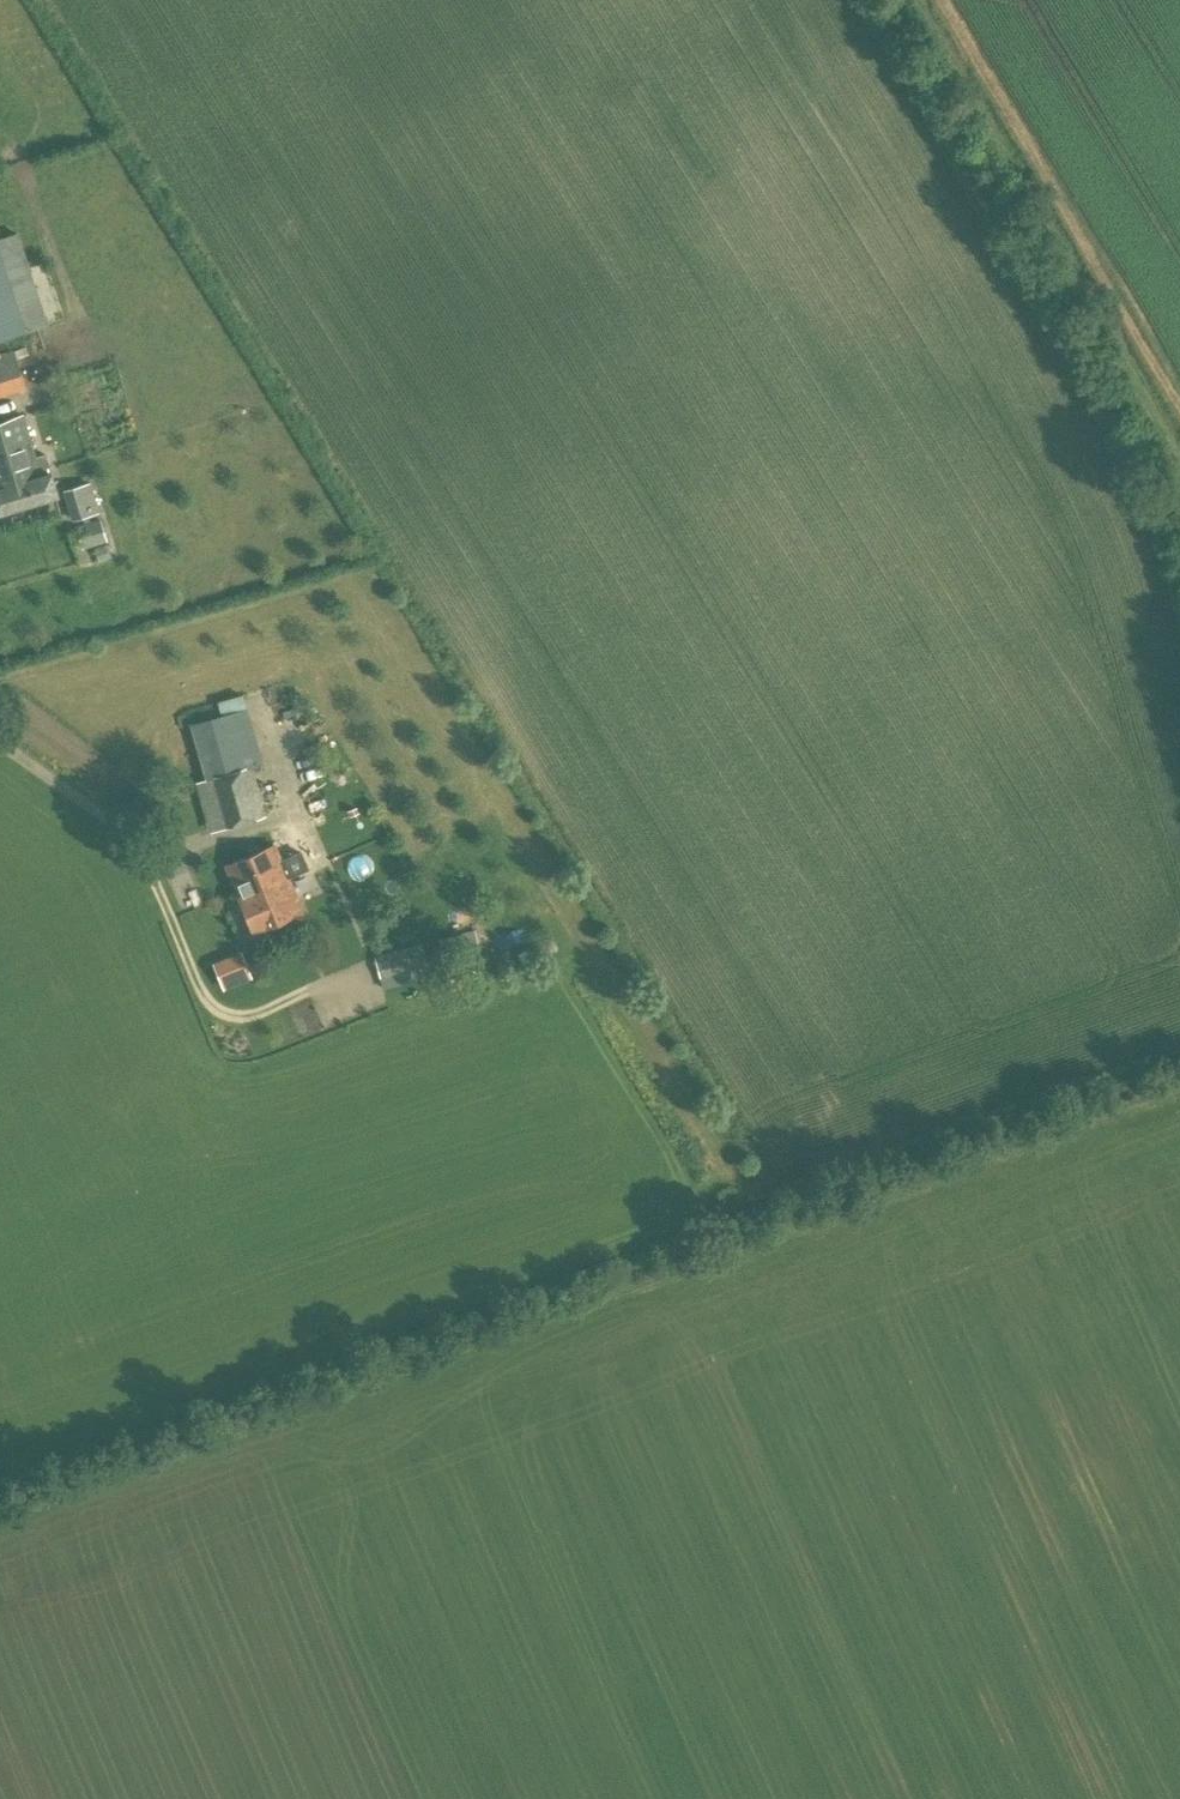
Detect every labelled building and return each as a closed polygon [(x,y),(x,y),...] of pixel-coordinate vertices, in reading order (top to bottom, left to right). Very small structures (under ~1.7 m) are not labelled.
[(44,326),(17,234),(0,240),(0,339),(44,326)] [(26,389),(14,351),(0,355),(0,398),(26,389)] [(0,421),(0,512),(57,495),(45,455),(35,457),(23,414),(0,421)] [(73,517),(102,512),(96,482),(67,487),(73,517)] [(82,549),(107,541),(101,520),(76,528),(82,549)] [(266,816),(252,767),(261,765),(246,709),(190,724),(206,780),(220,776),(226,799),(220,801),(227,827),(266,816)] [(238,897),(288,877),(275,843),(225,863),(238,897)] [(288,877),(238,897),(251,930),(302,910),(288,877)] [(445,958),(480,949),(474,929),(440,938),(445,958)] [(379,979),(428,965),(422,943),(373,956),(379,979)] [(250,973),(245,960),(229,966),(235,980),(250,973)]
